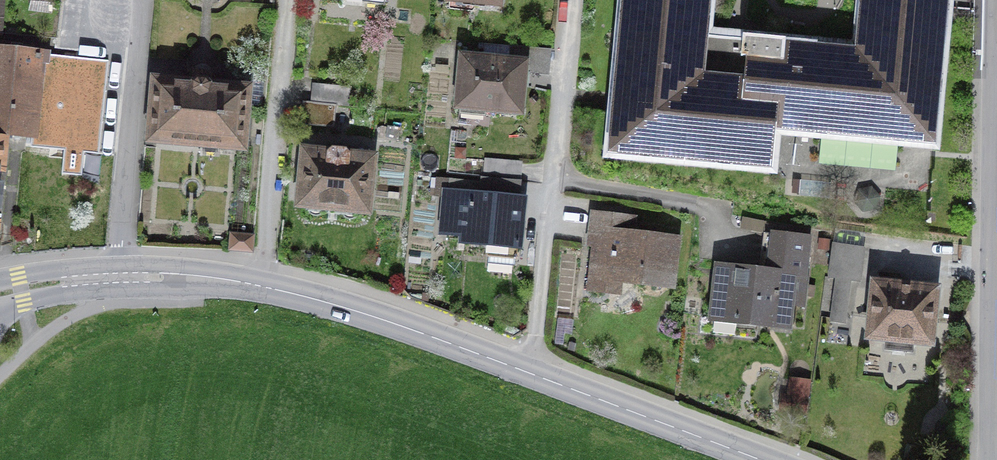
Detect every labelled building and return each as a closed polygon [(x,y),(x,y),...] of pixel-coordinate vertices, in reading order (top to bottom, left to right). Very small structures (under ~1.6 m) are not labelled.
[(444,8),(505,13),(506,0),(445,0),(444,8)] [(859,54),(703,39),(707,0),(626,0),(611,153),(768,169),(771,131),(932,147),(947,0),(865,0),(859,54)] [(0,50),(0,134),(3,134),(33,138),(39,76),(62,79),(64,57),(42,55),(0,50)] [(529,64),(459,58),(454,114),(524,120),(529,64)] [(193,85),(156,82),(152,139),(242,147),(247,90),(211,87),(212,78),(202,78),(193,77),(193,85)] [(350,87),(318,84),(316,103),(336,105),(349,106),(350,87)] [(316,103),(306,102),(304,123),(334,126),(336,105),(316,103)] [(376,155),(297,149),(292,212),(371,219),(376,155)] [(525,169),(488,166),(486,182),(524,186),(525,169)] [(530,200),(444,192),(440,237),(460,239),(459,249),(525,255),(530,200)] [(623,286),(675,291),(680,244),(634,240),(636,222),(592,217),(588,252),(619,255),(619,263),(591,260),(588,297),(621,300),(623,286)] [(254,236),(231,233),(229,250),(253,252),(254,236)] [(769,273),(719,268),(714,318),(715,318),(714,329),(736,331),(737,320),(787,326),(790,305),(800,306),(802,306),(806,272),(810,238),(777,235),(773,273),(770,272),(769,273)] [(833,244),(829,277),(858,281),(863,248),(833,244)] [(936,290),(875,284),(870,336),(930,342),(936,290)] [(834,293),(831,318),(846,320),(849,295),(834,293)] [(807,399),(782,396),(781,411),(805,414),(807,399)]
